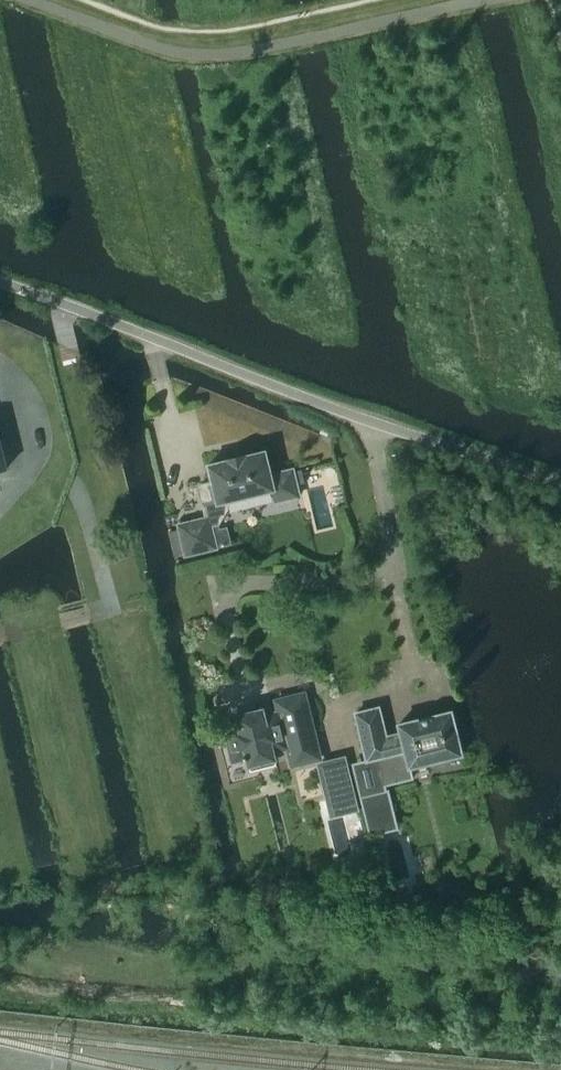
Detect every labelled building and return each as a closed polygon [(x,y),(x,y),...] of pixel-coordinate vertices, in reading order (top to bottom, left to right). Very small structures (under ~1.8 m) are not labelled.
[(179,523),(186,553),(216,546),(211,522),(218,521),(227,506),(225,499),(273,487),(276,499),(299,494),(293,467),(271,473),(265,449),(209,462),(210,467),(212,478),(199,481),(204,502),(207,516),(179,523)] [(239,720),(223,724),(232,760),(243,758),(248,757),(249,764),(275,758),(273,750),(288,747),(292,764),(320,757),(305,691),(276,698),(279,710),(264,714),(263,707),(237,713),(239,720)] [(379,706),(356,711),(368,758),(378,756),(385,783),(413,776),(410,765),(429,760),(444,757),(444,756),(462,752),(452,709),(433,714),(418,718),(418,717),(400,722),(402,731),(386,735),(384,727),(382,719),(383,719),(379,706)] [(345,756),(320,762),(328,799),(353,792),(354,792),(345,756)] [(388,788),(361,795),(370,833),(380,831),(378,822),(395,818),(388,788)]
